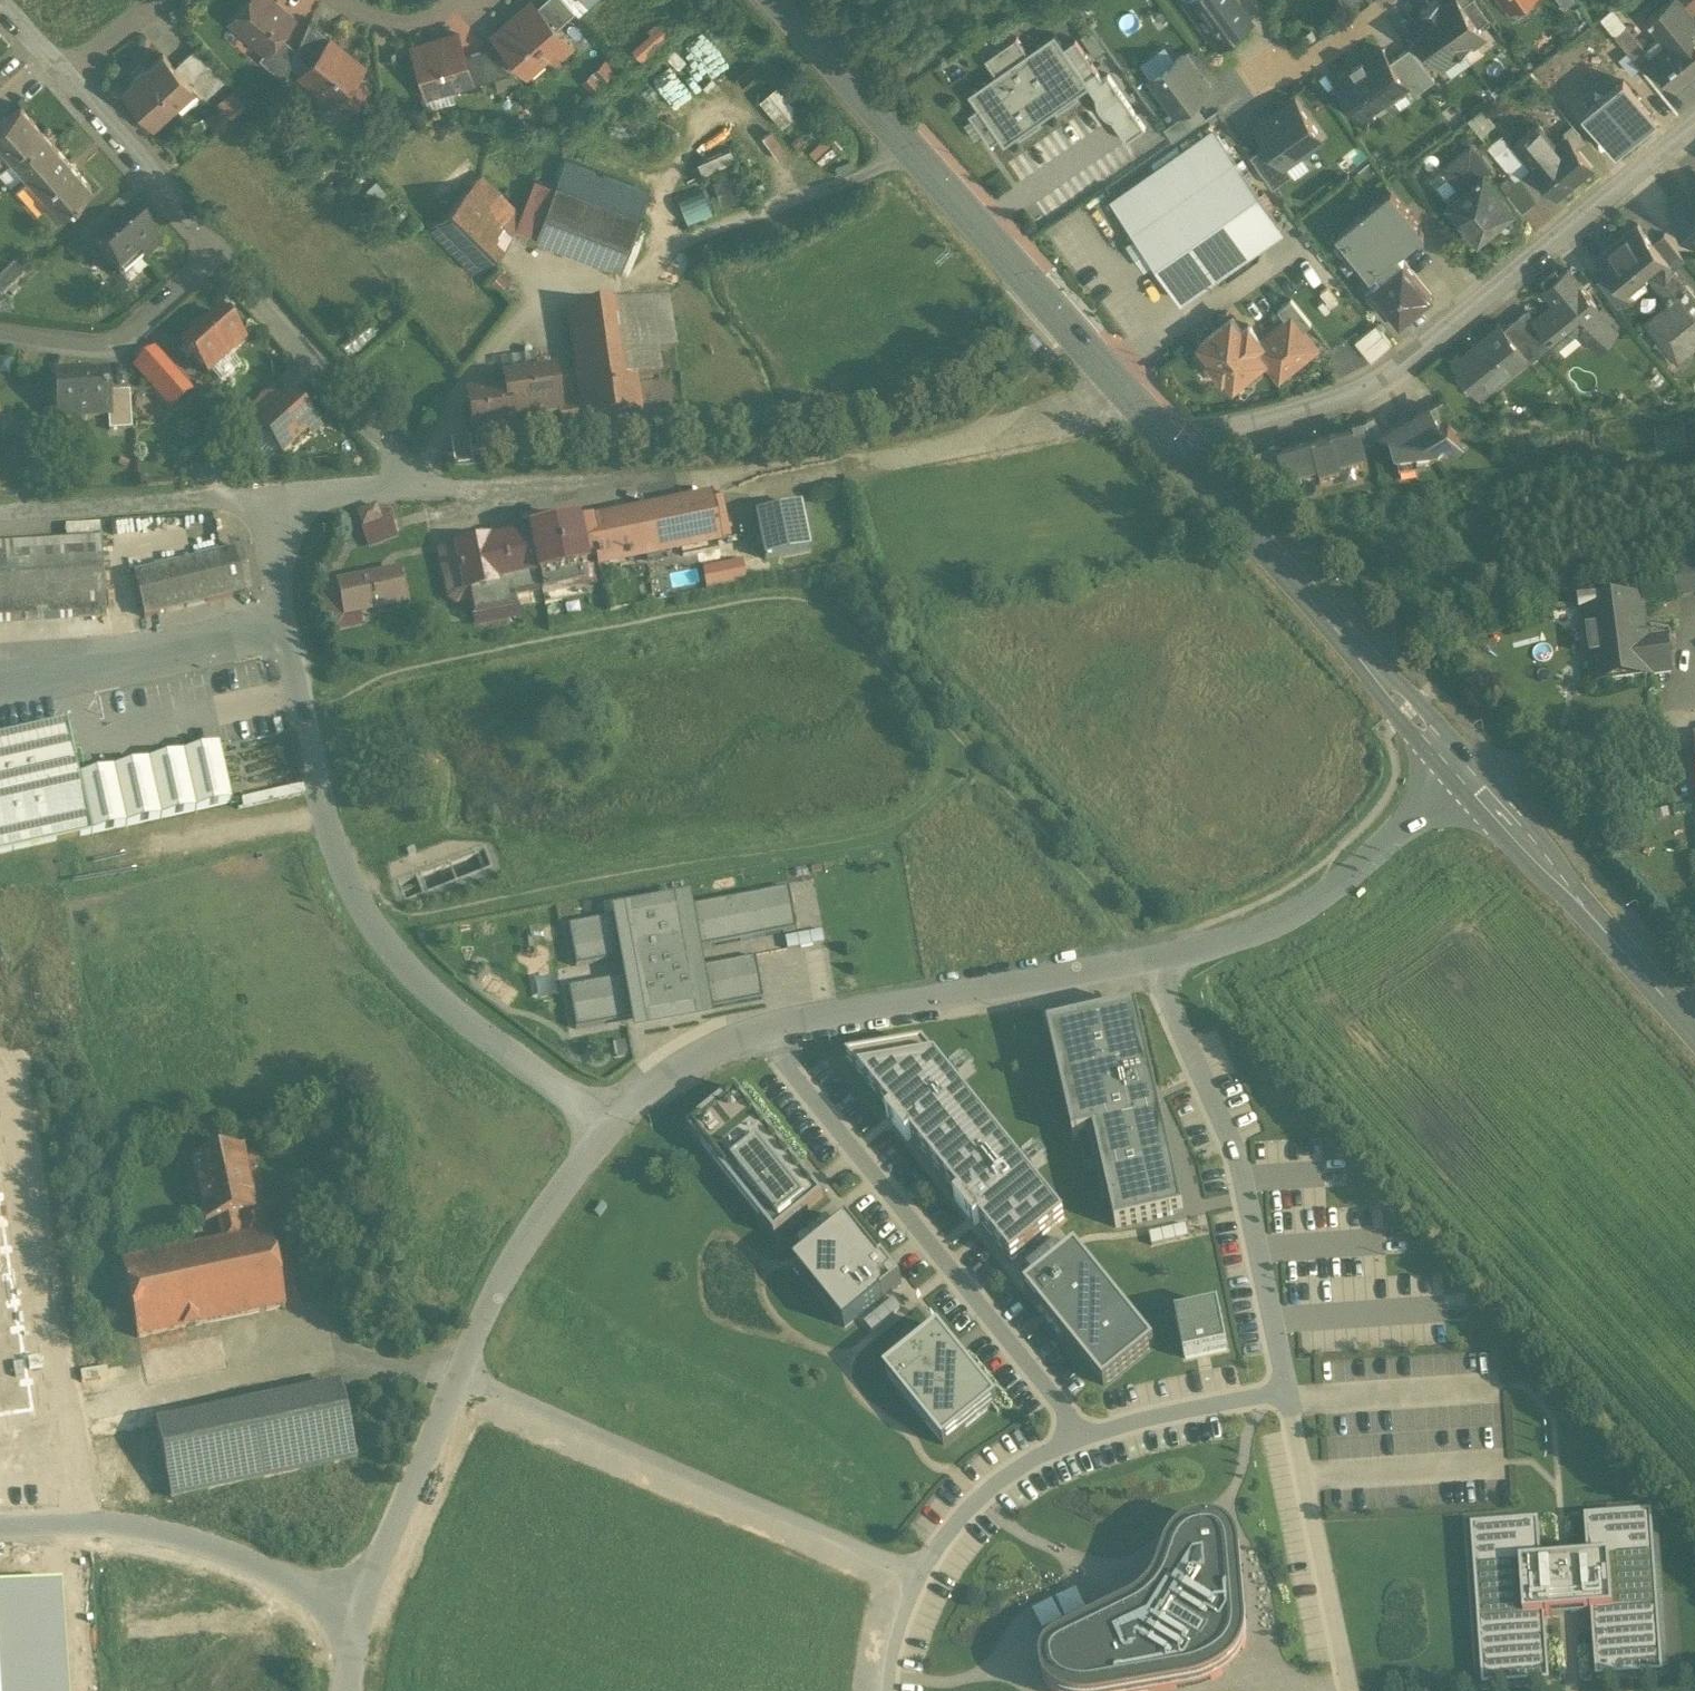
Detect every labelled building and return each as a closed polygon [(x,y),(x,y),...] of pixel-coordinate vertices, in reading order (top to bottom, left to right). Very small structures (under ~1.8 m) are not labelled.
[(275,0),(244,0),(228,18),(265,49),(266,50),(280,34),(294,17),(275,0)] [(535,5),(531,0),(494,33),(526,68),(527,67),(533,73),(545,63),(540,56),(555,43),(561,50),(569,43),(554,27),(535,5)] [(535,5),(554,27),(574,9),(566,0),(541,0),(535,5)] [(1219,42),(1250,19),(1237,0),(1188,0),(1219,42)] [(1461,0),(1434,0),(1431,2),(1464,48),(1485,33),(1479,24),(1463,3),(1461,0)] [(1478,0),(1467,0),(1463,3),(1479,24),(1489,17),(1478,0)] [(1648,16),(1668,41),(1687,25),(1688,27),(1694,21),(1694,16),(1682,0),(1667,0),(1648,16)] [(1464,48),(1431,2),(1410,17),(1421,33),(1436,54),(1443,63),(1464,48)] [(331,37),(309,19),(296,48),(294,53),(307,63),(329,37),(330,38),(331,37)] [(721,23),(706,35),(726,62),(742,50),(721,23)] [(1650,49),(1628,23),(1615,33),(1637,60),(1650,49)] [(1651,54),(1675,84),(1693,70),(1694,71),(1694,35),(1688,27),(1687,25),(1668,41),(1651,54)] [(457,32),(412,45),(425,88),(443,82),(444,87),(470,79),(471,78),(464,55),(457,32)] [(1436,54),(1421,33),(1409,41),(1411,44),(1425,62),(1436,54)] [(280,34),(266,50),(265,49),(259,57),(283,78),(294,53),(296,48),(280,34)] [(1055,34),(971,93),(1006,143),(1090,84),(1064,46),(1055,34)] [(330,38),(329,37),(307,63),(299,73),(334,101),(339,95),(350,104),(366,84),(355,75),(363,65),(330,38)] [(1102,77),(1076,38),(1064,46),(1090,84),(1096,94),(1098,104),(1101,110),(1106,114),(1114,118),(1127,136),(1143,125),(1108,74),(1102,77)] [(1391,58),(1408,82),(1406,83),(1413,92),(1436,76),(1425,62),(1411,44),(1391,58)] [(1382,46),(1336,77),(1362,114),(1406,83),(1408,82),(1391,58),(1382,46)] [(489,47),(464,55),(471,78),(470,79),(471,83),(510,71),(489,47)] [(162,52),(146,67),(143,63),(133,73),(136,76),(123,88),(152,120),(191,84),(203,98),(221,82),(192,49),(174,65),(162,52)] [(1183,51),(1151,75),(1177,111),(1210,87),(1183,51)] [(1617,146),(1654,116),(1624,78),(1586,109),(1617,146)] [(761,99),(785,126),(806,107),(782,80),(761,99)] [(1323,134),(1296,95),(1257,122),(1269,140),(1284,161),(1286,160),(1323,134)] [(20,104),(0,121),(0,142),(25,170),(55,144),(20,104)] [(1169,118),(1175,132),(1200,122),(1194,108),(1169,118)] [(1277,218),(1214,127),(1112,196),(1183,297),(1222,270),(1216,261),(1277,218)] [(1502,132),(1489,143),(1516,176),(1529,165),(1502,132)] [(1533,161),(1532,162),(1558,193),(1592,164),(1567,133),(1549,148),(1533,161)] [(1538,135),(1522,148),(1533,161),(1549,148),(1538,135)] [(1284,161),(1269,140),(1251,152),(1273,184),(1293,170),(1286,160),(1284,161)] [(1472,140),(1443,164),(1462,187),(1485,169),(1486,170),(1492,166),(1472,140)] [(55,144),(25,170),(49,198),(45,202),(57,215),(91,184),(55,144)] [(1486,170),(1485,169),(1462,187),(1449,198),(1478,234),(1491,224),(1496,231),(1503,226),(1507,228),(1511,229),(1516,228),(1519,225),(1521,221),(1522,216),(1520,212),(1486,170)] [(481,173),(428,226),(473,269),(525,217),(481,173)] [(732,174),(716,180),(723,200),(740,194),(732,174)] [(1535,199),(1519,180),(1507,190),(1522,209),(1535,199)] [(640,216),(555,183),(535,235),(620,268),(640,216)] [(687,194),(697,218),(720,209),(709,184),(687,194)] [(1669,206),(1694,237),(1694,185),(1669,206)] [(1403,258),(1397,250),(1425,228),(1392,187),(1337,231),(1370,272),(1377,266),(1384,274),(1403,258)] [(128,212),(92,244),(118,274),(139,256),(144,262),(160,248),(128,212)] [(1663,254),(1664,253),(1653,239),(1638,220),(1598,253),(1631,294),(1633,292),(1626,284),(1647,266),(1663,254)] [(1686,256),(1664,230),(1653,239),(1664,253),(1663,254),(1673,266),(1686,256)] [(1663,254),(1647,266),(1672,298),(1649,316),(1678,354),(1694,340),(1694,293),(1673,266),(1663,254)] [(1432,291),(1404,258),(1403,258),(1384,274),(1366,289),(1386,314),(1393,308),(1401,317),(1417,303),(1420,306),(1432,297),(1429,293),(1432,291)] [(0,278),(0,300),(24,276),(13,265),(0,278)] [(1568,265),(1545,284),(1546,285),(1547,284),(1558,299),(1559,298),(1559,297),(1579,280),(1568,267),(1569,266),(1568,265)] [(1579,280),(1559,297),(1559,298),(1558,299),(1537,316),(1536,317),(1554,340),(1556,342),(1578,324),(1601,345),(1599,347),(1600,348),(1618,328),(1617,327),(1616,327),(1596,309),(1600,306),(1579,280)] [(1287,317),(1262,337),(1272,350),(1265,356),(1280,375),(1318,344),(1304,327),(1312,321),(1292,296),(1278,307),(1287,317)] [(667,298),(625,304),(635,379),(659,375),(655,351),(674,348),(667,298)] [(625,304),(566,313),(582,425),(641,417),(635,379),(625,304)] [(1529,306),(1516,316),(1542,348),(1554,340),(1536,317),(1537,316),(1529,306)] [(217,313),(182,344),(208,375),(244,343),(217,313)] [(1262,337),(1249,322),(1243,327),(1232,314),(1201,339),(1213,354),(1210,356),(1223,373),(1226,371),(1234,381),(1265,356),(1272,350),(1262,337)] [(1542,348),(1516,316),(1505,325),(1527,352),(1526,353),(1531,358),(1542,348)] [(1376,321),(1355,338),(1372,358),(1393,341),(1376,321)] [(1502,321),(1455,360),(1480,391),(1526,353),(1527,352),(1505,325),(1502,321)] [(190,391),(155,351),(136,368),(171,408),(190,391)] [(107,373),(56,376),(58,419),(108,416),(110,416),(108,393),(107,373)] [(553,375),(504,382),(506,401),(509,421),(510,422),(559,414),(553,375)] [(271,389),(245,412),(257,425),(283,402),(271,389)] [(130,392),(108,393),(110,416),(108,416),(109,431),(132,430),(130,392)] [(498,394),(474,397),(469,405),(474,442),(512,437),(510,422),(509,421),(506,401),(500,402),(498,394)] [(257,425),(254,427),(281,457),(317,425),(290,395),(283,402),(257,425)] [(1385,431),(1384,432),(1389,441),(1397,454),(1392,457),(1397,474),(1436,467),(1461,437),(1449,424),(1444,427),(1431,404),(1385,431)] [(1374,413),(1366,418),(1375,449),(1389,441),(1384,432),(1385,431),(1374,413)] [(1366,418),(1353,421),(1354,425),(1362,454),(1375,451),(1375,449),(1366,418)] [(1327,437),(1310,442),(1309,438),(1281,445),(1285,463),(1288,474),(1293,489),(1319,482),(1320,486),(1341,481),(1340,476),(1366,469),(1362,454),(1354,425),(1326,433),(1327,437)] [(1279,441),(1254,448),(1260,470),(1285,463),(1281,445),(1279,441)] [(1285,463),(1260,470),(1263,481),(1288,474),(1285,463)] [(710,506),(598,528),(605,560),(716,537),(710,506)] [(375,508),(358,514),(363,527),(379,520),(375,508)] [(755,519),(763,561),(806,553),(798,510),(755,519)] [(513,541),(488,546),(488,544),(459,549),(453,544),(445,546),(441,553),(444,567),(451,570),(452,576),(447,582),(450,599),(457,604),(469,601),(473,617),(518,608),(516,596),(585,583),(582,568),(584,567),(583,560),(596,557),(597,561),(605,560),(598,528),(597,522),(577,526),(577,524),(512,537),(513,541)] [(105,608),(101,541),(0,547),(0,615),(105,608)] [(239,549),(133,574),(143,617),(247,592),(247,593),(249,592),(239,549)] [(707,569),(712,591),(754,582),(749,560),(707,569)] [(1674,568),(1677,595),(1694,593),(1694,566),(1674,568)] [(397,575),(339,587),(344,615),(403,603),(397,575)] [(1641,600),(1597,606),(1596,604),(1579,607),(1579,612),(1584,611),(1594,685),(1651,678),(1651,677),(1671,674),(1666,640),(1646,642),(1641,600)] [(0,738),(0,855),(90,835),(77,775),(83,773),(79,754),(72,755),(65,724),(0,738)] [(219,745),(83,773),(77,775),(90,835),(232,804),(219,745)] [(702,945),(799,928),(791,885),(695,903),(692,887),(612,902),(614,915),(570,923),(577,962),(621,954),(624,975),(569,985),(577,1025),(632,1015),(634,1024),(714,1010),(713,1004),(765,996),(758,954),(705,963),(702,945)] [(1094,1135),(1116,1229),(1184,1213),(1137,1010),(1048,1030),(1074,1139),(1094,1135)] [(1012,1264),(1065,1221),(924,1047),(847,1060),(891,1115),(887,1118),(908,1144),(912,1140),(959,1199),(955,1202),(976,1228),(980,1224),(1012,1264)] [(736,1091),(688,1131),(775,1238),(800,1219),(823,1199),(736,1091)] [(241,1149),(191,1160),(205,1223),(218,1220),(223,1242),(241,1238),(236,1216),(255,1212),(241,1149)] [(845,1330),(902,1285),(883,1262),(880,1264),(847,1225),(795,1267),(799,1272),(845,1330)] [(32,1424),(0,1228),(0,1430),(32,1424)] [(223,1242),(121,1264),(137,1339),(284,1308),(268,1232),(265,1233),(241,1238),(223,1242)] [(1025,1290),(1104,1387),(1154,1347),(1076,1249),(1025,1290)] [(1177,1319),(1186,1360),(1227,1351),(1218,1310),(1177,1319)] [(938,1330),(884,1374),(944,1447),(998,1403),(938,1330)] [(341,1388),(155,1426),(170,1498),(356,1460),(341,1388)] [(1541,1562),(1538,1521),(1471,1526),(1483,1687),(1550,1683),(1545,1616),(1567,1614),(1591,1613),(1596,1679),(1663,1675),(1651,1513),(1584,1518),(1587,1559),(1541,1562)] [(1252,1640),(1246,1568),(1234,1530),(1214,1525),(1183,1539),(1167,1569),(1148,1593),(1125,1608),(1092,1621),(1064,1637),(1046,1652),(1041,1669),(1049,1678),(1060,1690),(1171,1690),(1204,1684),(1236,1665),(1243,1660),(1252,1640)] [(0,1591),(0,1690),(65,1690),(58,1587),(0,1591)]
